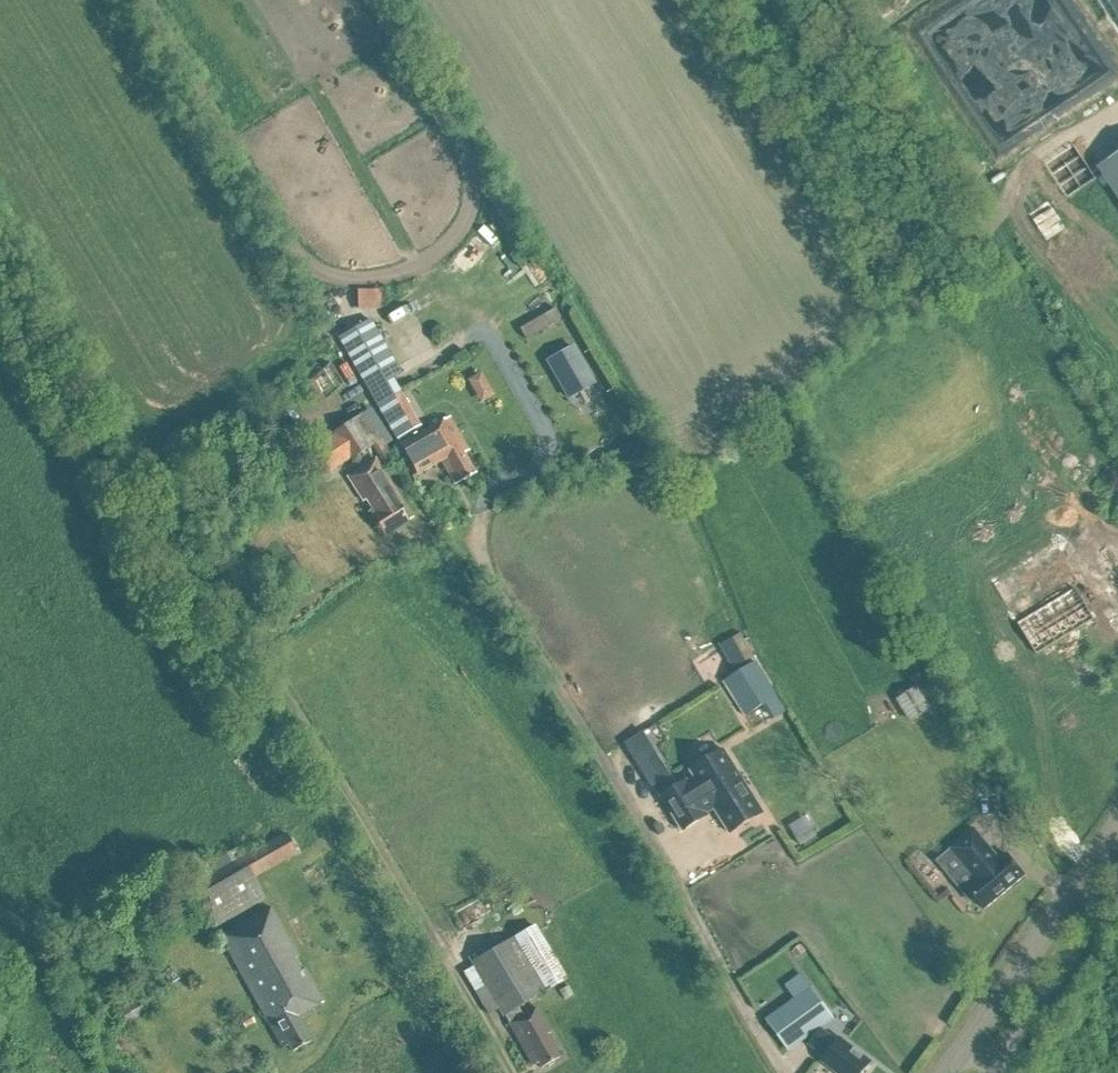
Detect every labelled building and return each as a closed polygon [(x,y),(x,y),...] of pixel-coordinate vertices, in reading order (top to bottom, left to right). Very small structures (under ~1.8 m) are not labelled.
[(1097,169),(1117,200),(1117,155),(1097,169)] [(380,310),(379,290),(356,290),(356,311),(380,310)] [(557,307),(522,328),(528,338),(563,317),(557,307)] [(403,373),(371,318),(337,337),(396,440),(397,439),(400,444),(399,445),(417,475),(441,462),(451,480),(456,477),(459,482),(474,474),(462,454),(467,451),(449,417),(423,432),(419,426),(420,426),(401,393),(402,392),(394,378),(403,373)] [(572,346),(544,362),(567,400),(595,384),(572,346)] [(333,360),(310,373),(324,396),(346,383),(333,360)] [(494,396),(481,373),(466,381),(480,405),(494,396)] [(350,461),(380,439),(362,412),(331,434),(350,461)] [(407,520),(386,486),(374,466),(351,481),(363,500),(367,497),(373,507),(369,509),(384,535),(407,520)] [(1103,494),(1117,517),(1117,516),(1117,485),(1103,494)] [(1036,655),(1093,620),(1074,587),(1079,584),(1058,545),(993,584),(1036,655)] [(1081,561),(1097,593),(1117,582),(1117,566),(1109,547),(1081,561)] [(743,631),(721,642),(734,667),(756,655),(743,631)] [(788,712),(757,662),(724,682),(745,716),(761,706),(771,722),(788,712)] [(947,702),(933,678),(896,700),(910,724),(947,702)] [(650,728),(628,737),(649,786),(670,777),(650,728)] [(688,782),(662,798),(683,832),(709,816),(707,814),(714,809),(730,835),(764,814),(725,751),(691,772),(696,779),(689,784),(688,782)] [(1001,859),(974,828),(949,848),(976,880),(966,888),(984,910),(1025,876),(1006,854),(1001,859)] [(253,878),(296,854),(283,833),(242,856),(237,847),(206,865),(199,853),(178,866),(189,886),(200,905),(214,929),(264,899),(253,878)] [(290,1053),(309,1043),(297,1021),(310,1014),(309,1011),(322,1004),(270,909),(220,937),(281,1050),(287,1047),(290,1053)] [(521,1016),(517,1008),(566,979),(534,925),(469,962),(474,971),(465,977),(488,1015),(497,1010),(502,1018),(504,1016),(531,1065),(536,1062),(540,1068),(558,1057),(547,1036),(551,1034),(536,1008),(521,1016)] [(802,944),(791,952),(796,959),(806,951),(802,944)] [(788,1050),(832,1018),(811,989),(767,1021),(788,1050)] [(244,1029),(254,1023),(248,1014),(239,1019),(244,1029)] [(820,1029),(808,1045),(825,1058),(822,1062),(837,1072),(863,1072),(871,1063),(840,1039),(838,1042),(820,1029)]
